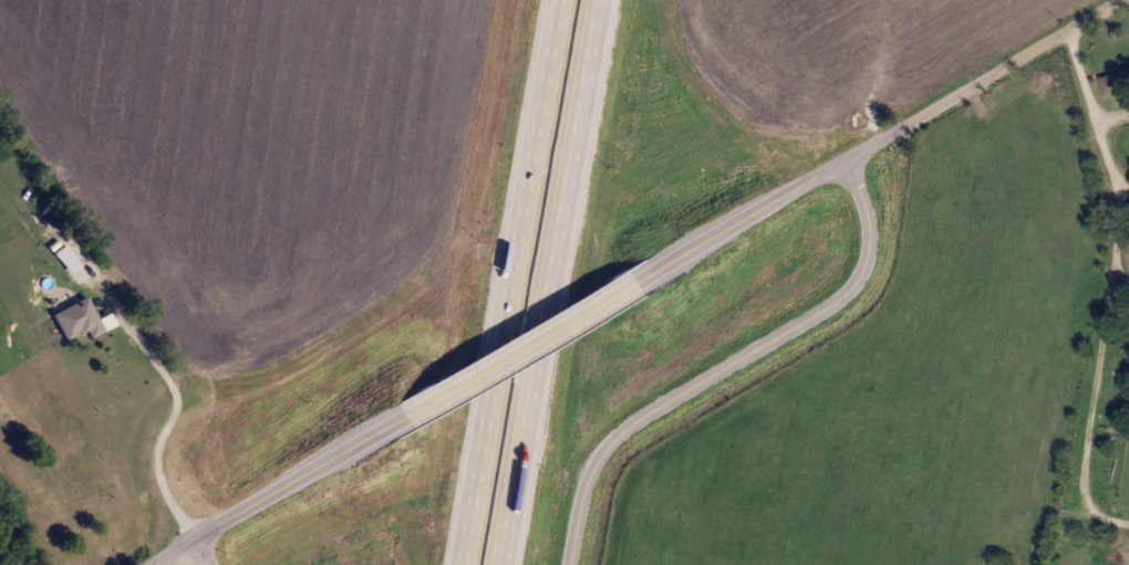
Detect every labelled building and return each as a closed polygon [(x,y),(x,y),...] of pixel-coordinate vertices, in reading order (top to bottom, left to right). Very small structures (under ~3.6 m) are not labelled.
[(1099,76),(1128,68),(1128,86),(1105,94),(1099,76)] [(86,338),(82,328),(63,337),(51,312),(86,296),(102,332),(86,338)]
